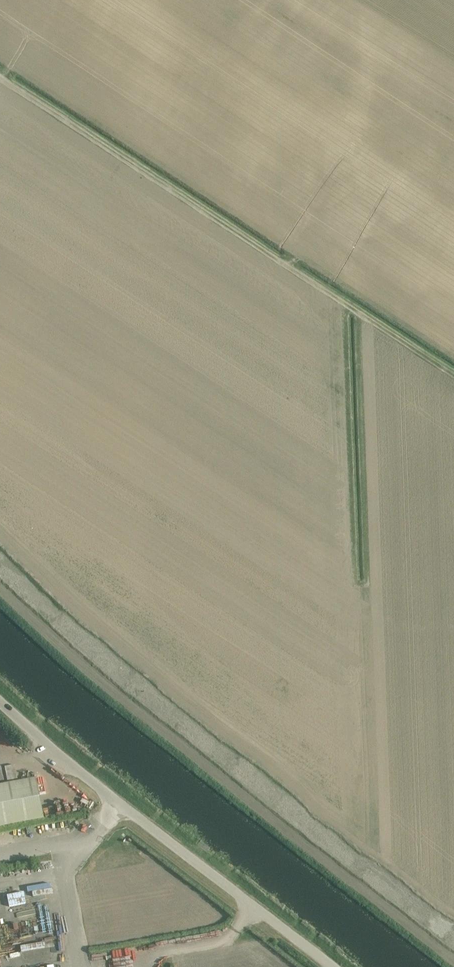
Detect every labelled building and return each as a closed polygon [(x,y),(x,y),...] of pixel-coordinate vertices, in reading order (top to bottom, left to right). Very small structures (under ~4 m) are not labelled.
[(32,822),(44,819),(36,780),(24,782),(0,786),(0,827),(32,822)]
